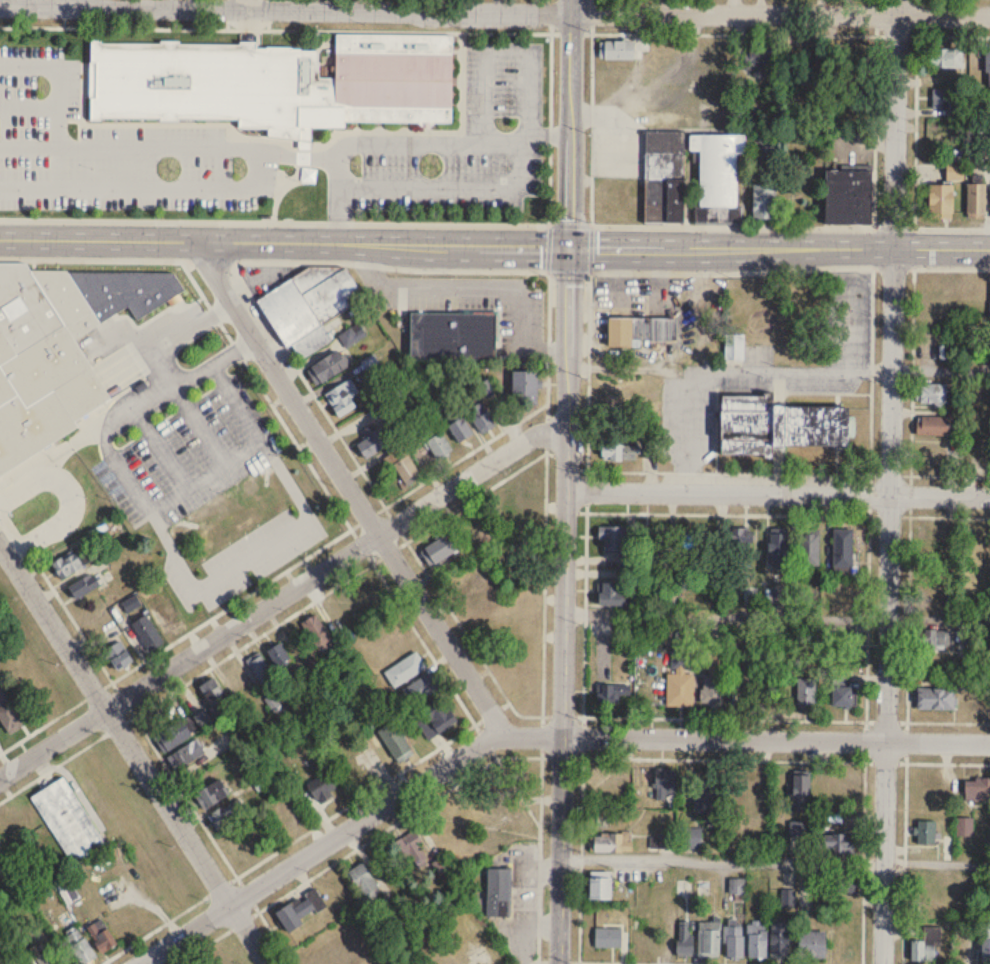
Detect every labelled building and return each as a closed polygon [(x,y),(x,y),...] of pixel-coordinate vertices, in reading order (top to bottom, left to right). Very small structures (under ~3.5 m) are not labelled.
[(90,42),(89,121),(238,123),(238,129),(268,129),(268,140),(310,140),(310,129),(344,130),(344,124),(451,125),(452,37),(335,36),(335,79),(318,79),(318,50),(256,49),(256,44),(90,42)] [(633,61),(633,42),(600,42),(600,61),(633,61)] [(963,50),(929,50),(929,70),(963,70),(963,50)] [(746,79),(764,78),(763,56),(745,57),(746,79)] [(959,91),(933,91),(933,109),(959,109),(959,91)] [(645,225),(687,226),(687,223),(735,223),(736,156),(744,156),(744,137),(687,137),(687,133),(646,133),(645,225)] [(963,181),(963,164),(946,164),(946,181),(963,181)] [(825,226),(872,226),(872,172),(825,172),(825,226)] [(985,185),(967,185),(967,221),(985,221),(985,185)] [(776,221),(776,186),(753,186),(753,221),(776,221)] [(928,220),(952,220),(952,187),(928,187),(928,220)] [(340,256),(259,300),(285,347),(292,343),(300,359),(332,342),(322,323),(364,301),(340,256)] [(75,339),(99,326),(69,270),(29,270),(25,263),(0,263),(0,474),(77,432),(77,420),(110,402),(75,339)] [(167,283),(104,283),(104,304),(168,304),(167,283)] [(497,361),(497,314),(411,313),(410,360),(497,361)] [(641,347),(641,341),(677,341),(677,317),(609,317),(609,347),(641,347)] [(743,334),(725,334),(725,360),(743,360),(743,334)] [(316,386),(347,367),(337,350),(306,368),(316,386)] [(512,371),(512,401),(537,401),(537,371),(512,371)] [(357,407),(351,398),(359,393),(350,378),(325,394),(339,418),(357,407)] [(478,385),(485,398),(498,391),(491,378),(478,385)] [(916,383),(916,403),(946,403),(946,383),(916,383)] [(720,393),(719,455),(771,456),(772,445),(848,446),(849,406),(772,405),(773,395),(720,393)] [(380,423),(396,413),(387,398),(371,408),(380,423)] [(481,435),(496,426),(482,401),(467,410),(481,435)] [(947,417),(919,417),(919,434),(947,434),(947,417)] [(390,440),(378,427),(356,446),(369,459),(390,440)] [(425,441),(437,461),(453,451),(441,432),(425,441)] [(637,460),(637,444),(601,444),(601,460),(637,460)] [(387,454),(406,486),(421,478),(402,445),(387,454)] [(989,469),(989,448),(980,448),(980,469),(989,469)] [(503,513),(538,495),(529,478),(494,497),(503,513)] [(625,551),(625,526),(603,526),(603,551),(625,551)] [(752,527),(730,528),(731,559),(753,559),(752,527)] [(789,565),(789,529),(769,529),(769,565),(789,565)] [(833,567),(853,567),(853,529),(833,529),(833,567)] [(819,566),(819,533),(798,533),(798,566),(819,566)] [(454,554),(444,537),(420,550),(429,567),(454,554)] [(52,564),(62,580),(83,565),(73,550),(52,564)] [(68,584),(73,598),(99,590),(95,575),(68,584)] [(598,607),(623,607),(623,583),(598,583),(598,607)] [(857,588),(830,588),(830,613),(857,613),(857,588)] [(332,642),(315,614),(301,623),(318,651),(332,642)] [(163,643),(146,615),(131,623),(148,652),(163,643)] [(950,630),(914,630),(914,651),(950,651),(950,630)] [(104,651),(117,672),(133,662),(120,641),(104,651)] [(267,651),(280,668),(292,659),(279,642),(267,651)] [(667,707),(693,707),(694,672),(692,672),(692,648),(670,648),(670,672),(667,672),(667,707)] [(708,650),(707,676),(703,676),(703,704),(722,705),(722,650),(708,650)] [(395,689),(427,668),(416,652),(385,673),(395,689)] [(247,664),(265,692),(279,683),(261,655),(247,664)] [(253,694),(240,664),(229,669),(242,699),(253,694)] [(439,688),(429,673),(402,691),(412,706),(439,688)] [(227,699),(216,677),(198,686),(209,708),(227,699)] [(817,679),(798,679),(798,711),(817,711),(817,679)] [(614,695),(631,695),(631,684),(596,684),(596,705),(614,705),(614,695)] [(792,710),(792,685),(771,685),(771,710),(792,710)] [(830,685),(830,706),(855,706),(855,685),(830,685)] [(1,688),(0,689),(0,720),(8,734),(24,725),(1,688)] [(955,710),(955,688),(918,688),(918,710),(955,710)] [(457,719),(442,701),(416,722),(431,741),(457,719)] [(154,735),(163,752),(214,724),(205,707),(154,735)] [(414,754),(394,722),(369,737),(376,748),(385,743),(398,764),(414,754)] [(677,769),(655,769),(655,795),(677,795),(677,769)] [(593,792),(625,792),(625,770),(593,770),(593,792)] [(319,803),(338,791),(326,772),(307,785),(319,803)] [(718,819),(718,775),(694,775),(695,819),(718,819)] [(809,812),(809,775),(792,775),(792,812),(809,812)] [(762,813),(762,776),(745,776),(745,813),(762,813)] [(72,869),(106,850),(66,777),(33,795),(72,869)] [(205,811),(230,793),(219,778),(194,795),(205,811)] [(989,802),(989,778),(965,778),(965,802),(989,802)] [(217,831),(247,813),(238,798),(208,816),(217,831)] [(790,855),(806,855),(806,822),(790,822),(790,855)] [(936,845),(936,822),(918,822),(918,845),(936,845)] [(658,831),(658,837),(651,837),(651,849),(677,849),(701,849),(700,830),(658,831)] [(412,832),(399,841),(416,866),(429,857),(412,832)] [(632,852),(632,833),(594,833),(594,852),(632,852)] [(854,841),(847,841),(847,835),(822,835),(822,852),(854,852),(854,841)] [(347,873),(366,900),(381,890),(362,863),(347,873)] [(511,869),(487,869),(487,917),(511,917),(511,869)] [(611,878),(589,878),(589,900),(611,900),(611,878)] [(855,878),(832,879),(833,894),(856,893),(855,878)] [(275,913),(288,934),(328,908),(315,888),(275,913)] [(101,955),(117,944),(101,920),(85,930),(101,955)] [(749,922),(749,957),(766,957),(766,922),(749,922)] [(719,958),(719,923),(699,923),(699,958),(719,958)] [(771,958),(789,958),(789,923),(771,923),(771,958)] [(693,924),(677,924),(677,957),(693,957),(693,924)] [(989,963),(989,924),(979,924),(979,963),(989,963)] [(725,958),(743,958),(743,926),(725,926),(725,958)] [(911,961),(940,962),(941,927),(923,927),(923,939),(911,939),(911,961)] [(595,948),(622,948),(622,929),(595,929),(595,948)] [(78,963),(87,963),(96,958),(78,930),(63,939),(78,963)] [(826,958),(826,932),(802,932),(802,958),(826,958)] [(468,963),(494,963),(482,944),(463,955),(468,963)] [(49,950),(32,958),(35,963),(56,963),(49,950)] [(336,952),(319,963),(344,963),(336,952)]
